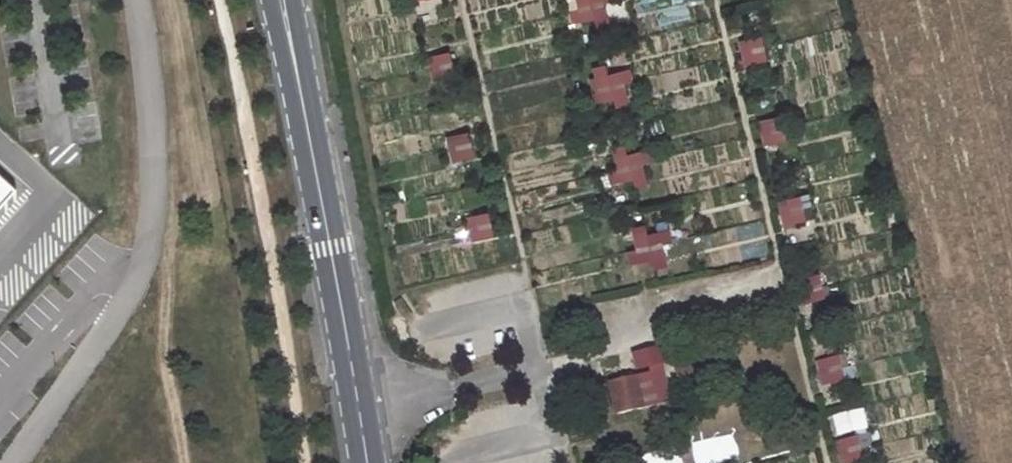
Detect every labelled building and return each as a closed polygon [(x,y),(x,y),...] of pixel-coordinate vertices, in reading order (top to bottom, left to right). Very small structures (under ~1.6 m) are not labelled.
[(606,0),(570,0),(574,24),(609,18),(606,0)] [(623,65),(588,71),(594,109),(630,103),(623,65)] [(611,150),(614,185),(645,183),(643,148),(611,150)] [(796,196),(776,204),(783,224),(803,216),(796,196)] [(653,373),(613,383),(621,415),(681,400),(668,346),(635,354),(639,371),(652,368),(653,373)] [(813,361),(822,391),(844,384),(835,354),(813,361)]
